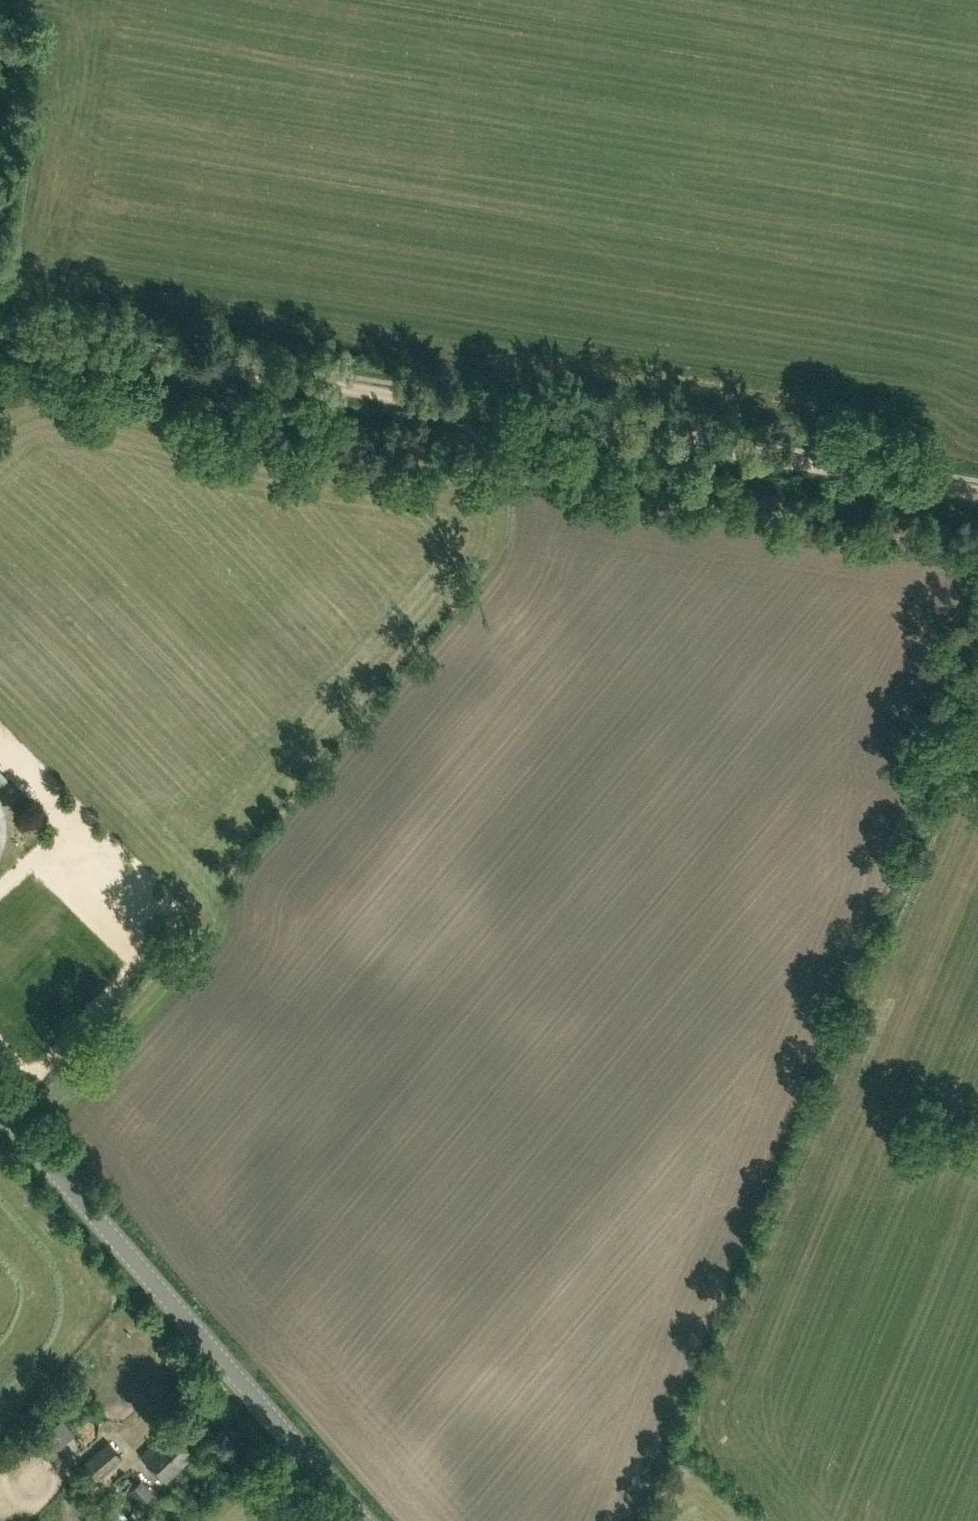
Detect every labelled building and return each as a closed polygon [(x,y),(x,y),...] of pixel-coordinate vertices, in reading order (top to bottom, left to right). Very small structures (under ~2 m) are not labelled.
[(66,1441),(76,1433),(64,1418),(54,1425),(66,1441)] [(166,1482),(194,1454),(169,1428),(141,1456),(166,1482)] [(98,1479),(123,1459),(109,1441),(84,1462),(86,1465),(80,1470),(90,1482),(83,1487),(92,1497),(102,1489),(95,1480),(97,1478),(98,1479)] [(56,1465),(63,1461),(56,1452),(50,1457),(56,1465)] [(138,1506),(127,1515),(113,1498),(106,1504),(113,1511),(109,1514),(102,1520),(101,1520),(141,1520),(147,1516),(138,1506),(153,1493),(141,1479),(125,1492),(138,1506)]
